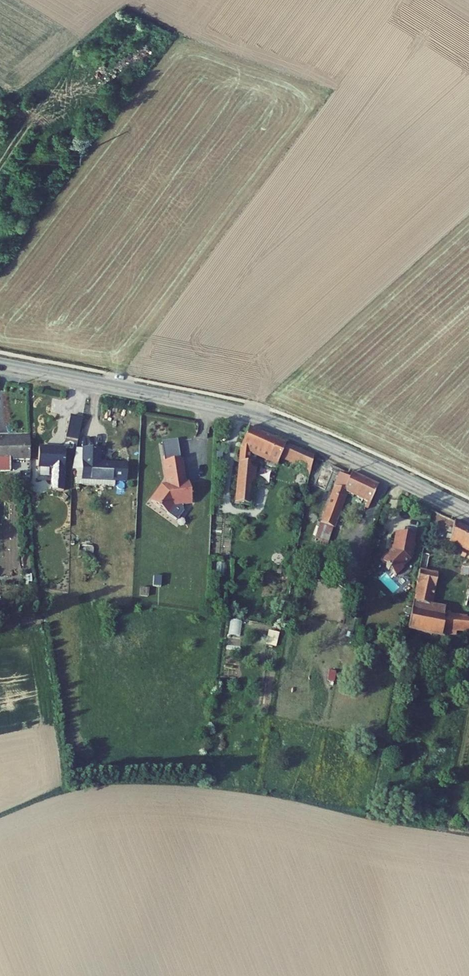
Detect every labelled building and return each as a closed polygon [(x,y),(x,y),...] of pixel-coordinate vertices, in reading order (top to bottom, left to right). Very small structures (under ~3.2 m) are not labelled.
[(227,438),(223,479),(237,482),(241,459),(235,456),(236,450),(252,457),(261,435),(234,424),(227,438)] [(261,435),(252,457),(263,461),(267,451),(272,440),(261,435)] [(146,439),(148,453),(164,451),(162,437),(146,439)] [(0,440),(0,474),(9,473),(9,462),(29,460),(28,438),(0,440)] [(272,440),(267,451),(281,458),(278,468),(294,475),(298,451),(272,440)] [(104,478),(105,460),(80,460),(80,445),(63,444),(62,468),(56,467),(57,483),(94,483),(94,478),(104,478)] [(173,499),(175,498),(172,479),(164,480),(163,473),(167,473),(164,451),(148,453),(151,475),(155,474),(156,482),(146,483),(134,498),(149,510),(156,502),(163,500),(166,502),(171,502),(173,499)] [(317,482),(305,518),(318,525),(330,490),(353,500),(361,479),(335,467),(333,472),(328,486),(317,482)] [(317,482),(328,486),(333,472),(322,468),(317,482)] [(223,479),(221,497),(235,499),(237,482),(223,479)] [(451,600),(465,604),(468,591),(468,532),(437,516),(432,537),(464,552),(451,600)] [(318,525),(305,518),(299,535),(312,540),(318,525)] [(397,531),(380,527),(376,544),(373,547),(372,546),(364,553),(379,569),(387,562),(386,560),(393,553),(395,553),(397,543),(395,543),(396,539),(397,531)] [(390,628),(421,632),(423,625),(439,627),(450,628),(466,630),(468,631),(468,616),(434,613),(435,608),(428,607),(429,602),(415,600),(420,569),(403,564),(390,628)] [(423,625),(421,632),(438,635),(439,627),(423,625)] [(450,628),(449,636),(465,638),(466,630),(450,628)]
